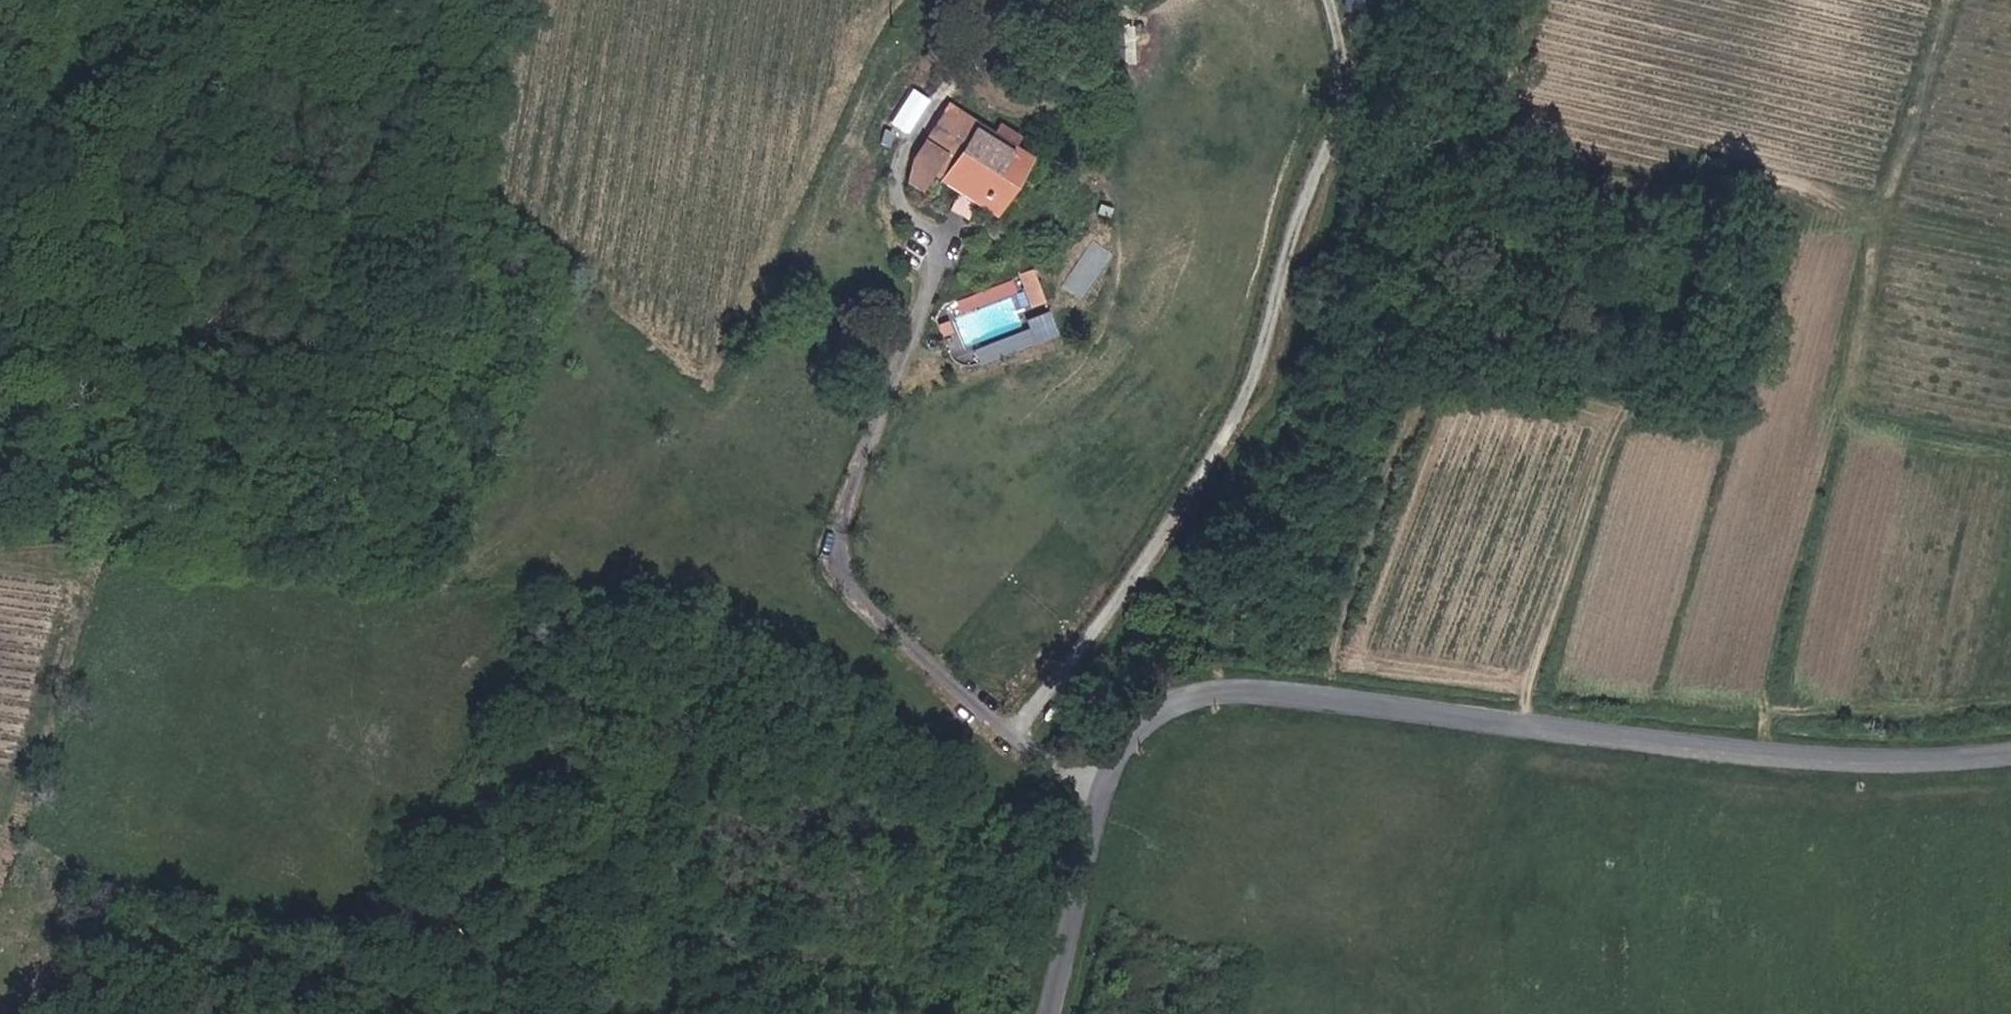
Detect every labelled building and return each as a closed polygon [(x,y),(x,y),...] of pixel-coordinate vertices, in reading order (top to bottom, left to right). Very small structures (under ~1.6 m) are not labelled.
[(1113,20),(1113,61),(1133,60),(1133,20),(1113,20)] [(1029,152),(948,103),(915,158),(996,206),(1029,152)] [(1035,268),(1021,273),(1029,294),(1043,289),(1035,268)] [(1017,280),(954,300),(973,360),(1036,340),(1017,280)] [(1023,314),(1031,341),(1058,334),(1050,307),(1023,314)]
